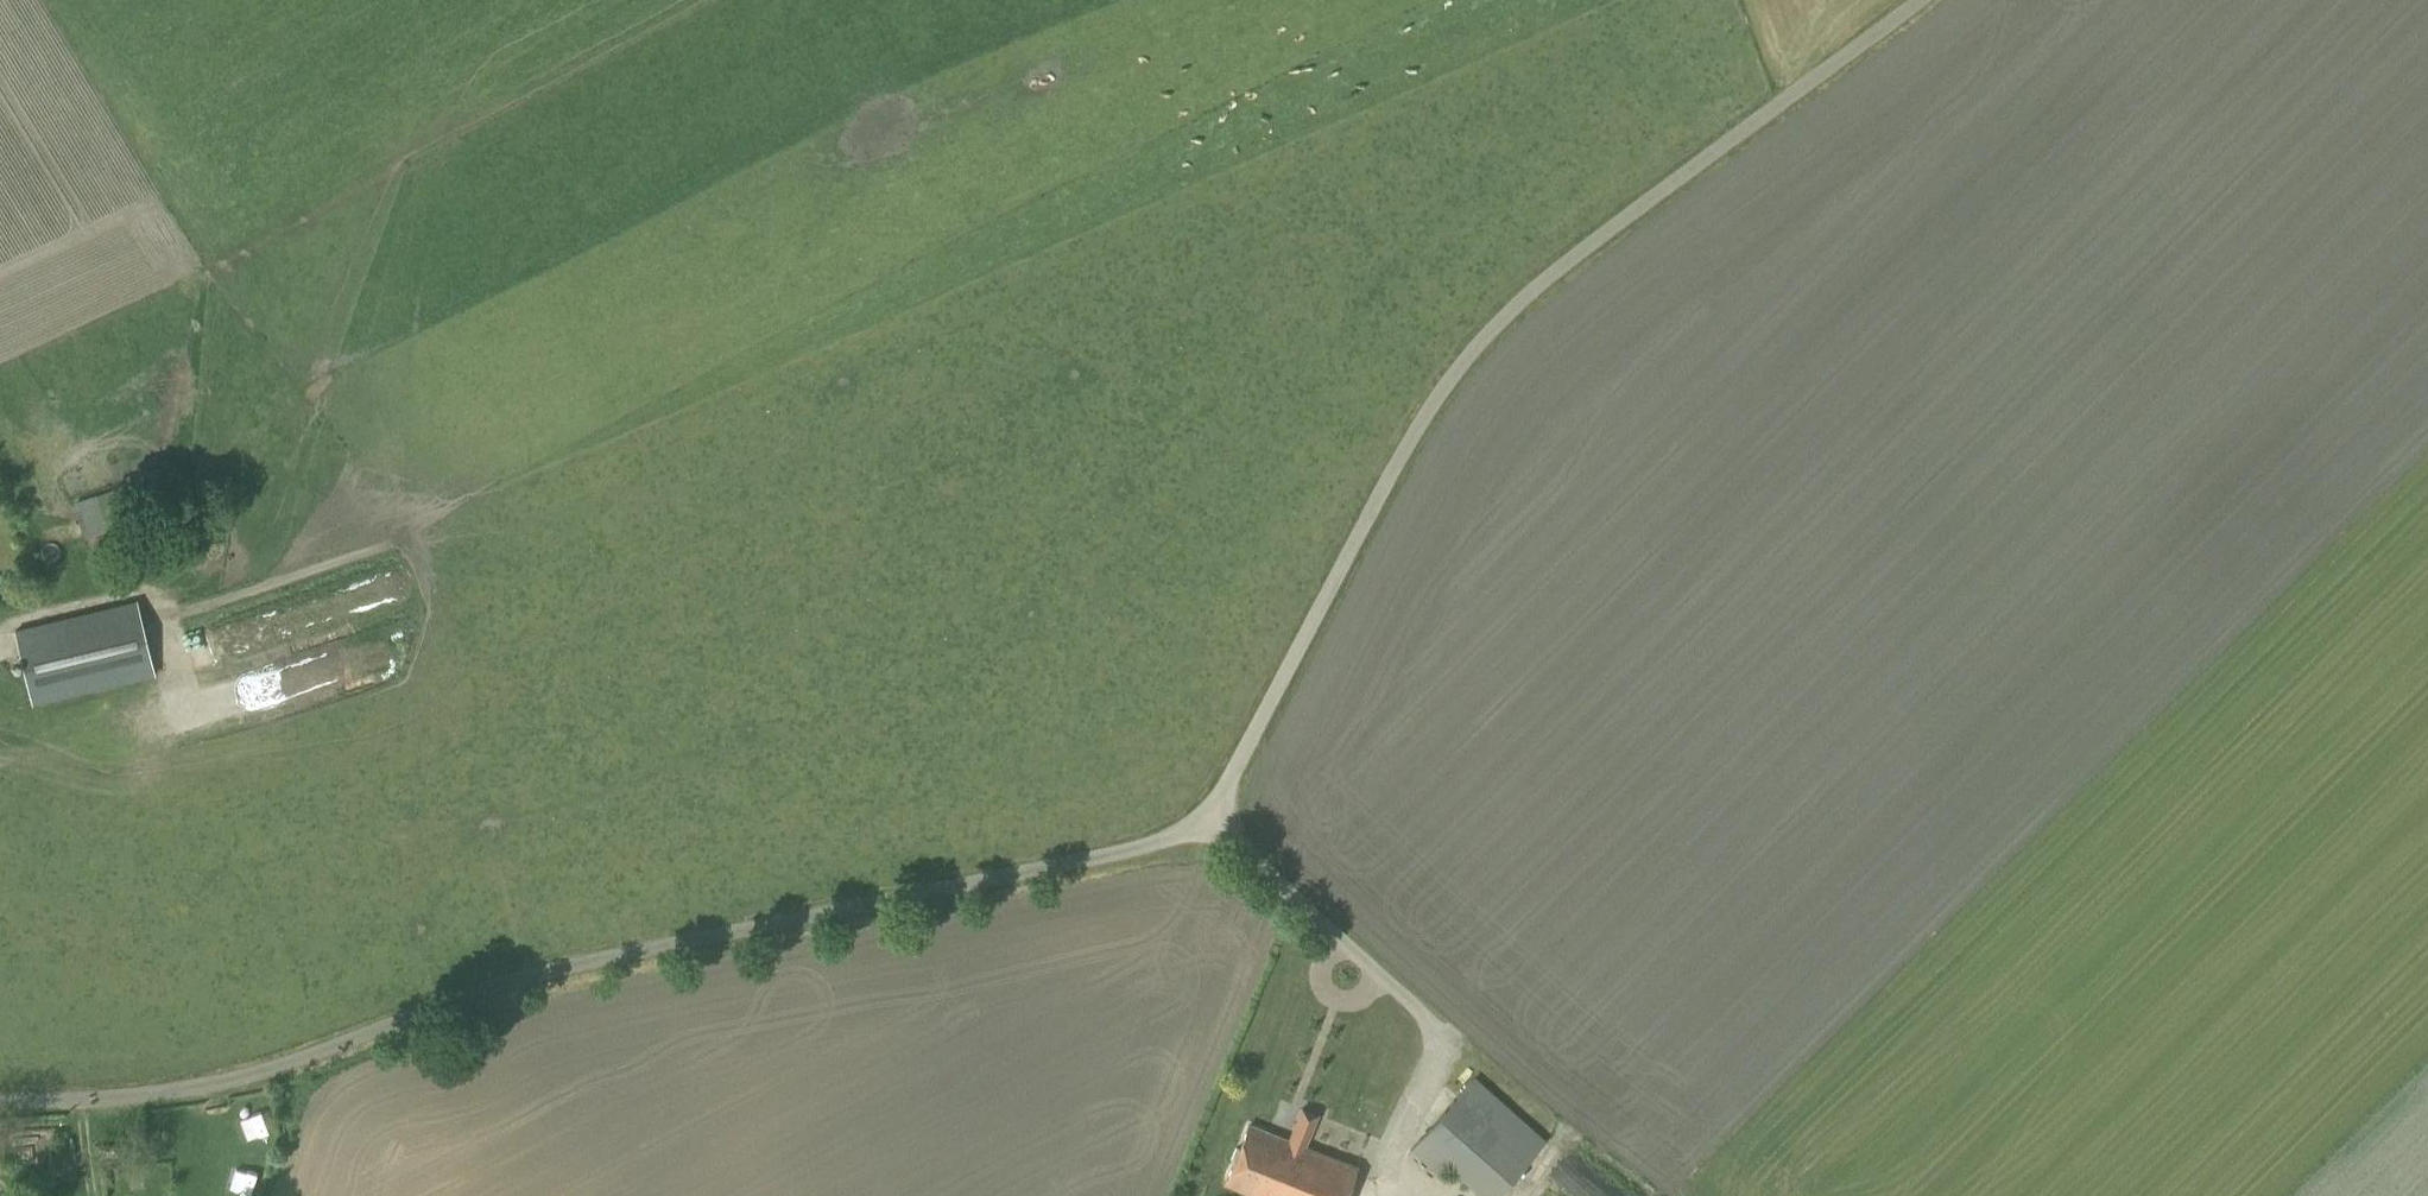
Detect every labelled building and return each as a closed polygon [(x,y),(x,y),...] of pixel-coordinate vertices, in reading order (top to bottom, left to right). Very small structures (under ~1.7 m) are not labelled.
[(85,537),(134,521),(123,486),(74,502),(85,537)] [(33,704),(153,675),(136,601),(15,630),(33,704)] [(1547,1140),(1476,1077),(1419,1141),(1480,1195),(1497,1195),(1547,1140)] [(1257,1195),(1348,1195),(1358,1169),(1249,1126),(1241,1147),(1236,1146),(1230,1160),(1235,1162),(1226,1184),(1257,1195)] [(1550,1144),(1541,1158),(1563,1174),(1573,1160),(1550,1144)]
